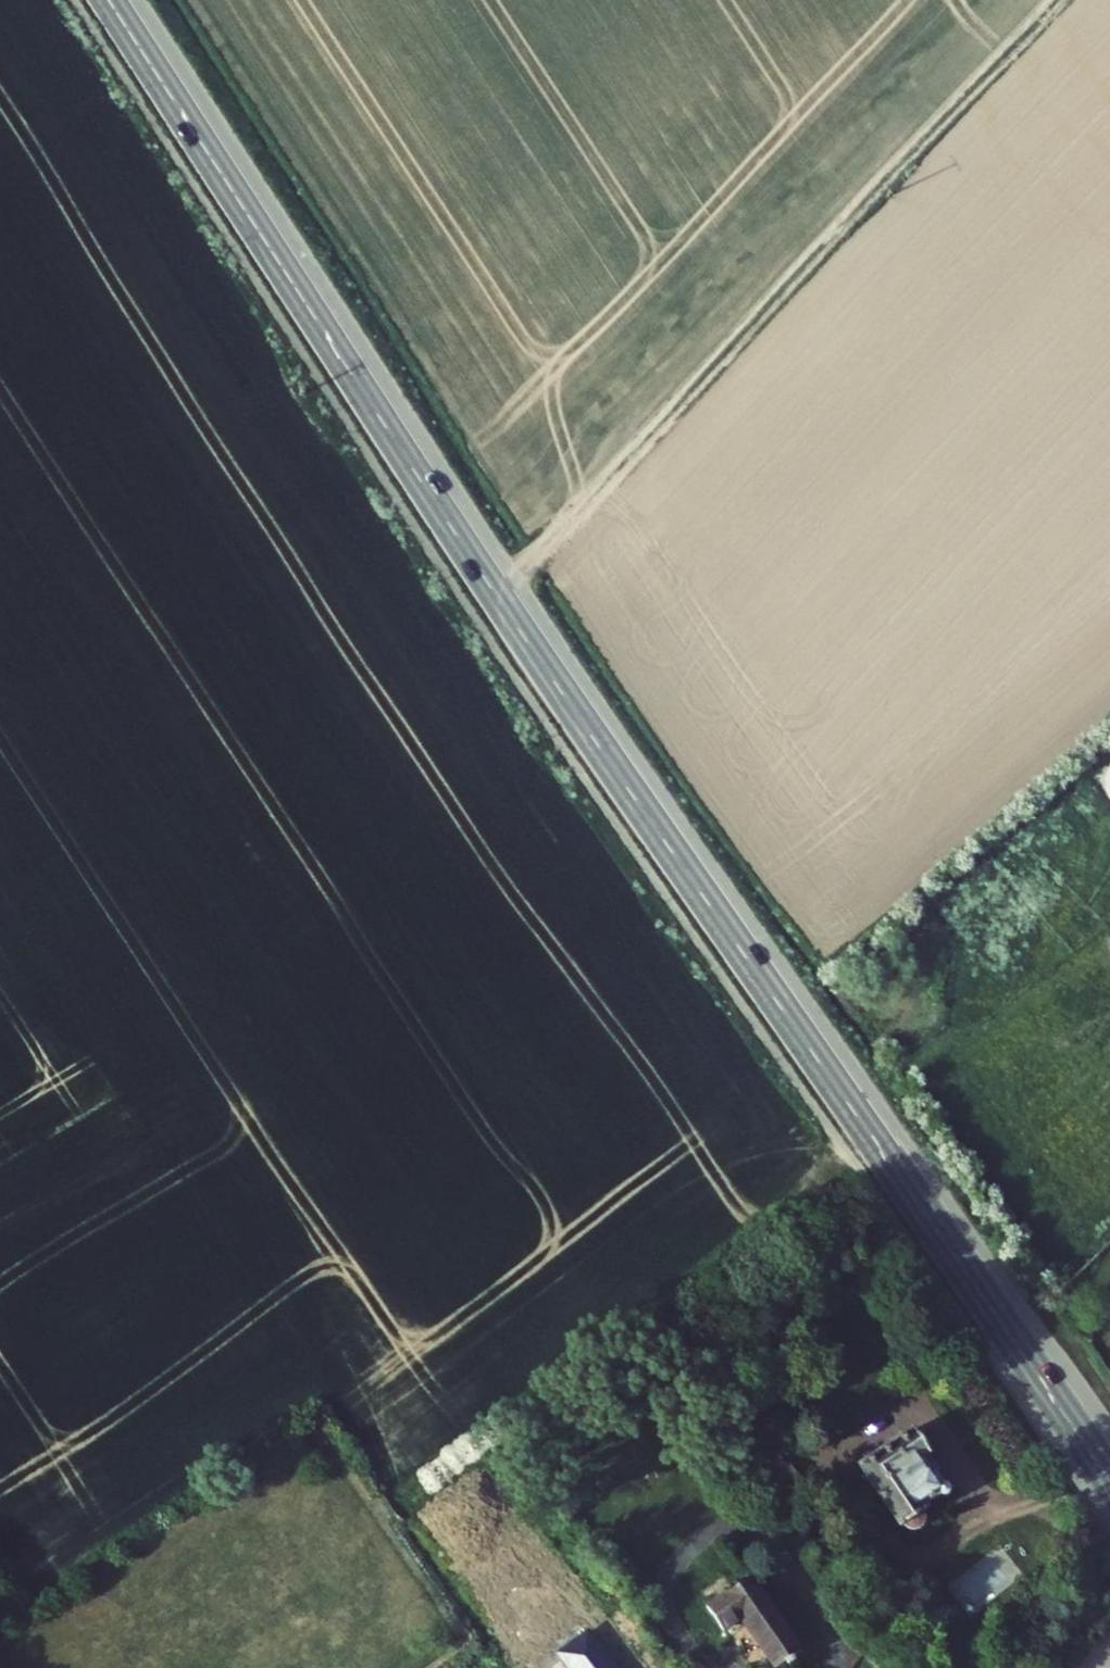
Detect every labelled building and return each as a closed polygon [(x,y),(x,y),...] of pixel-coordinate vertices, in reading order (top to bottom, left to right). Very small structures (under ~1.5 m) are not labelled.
[(861,1481),(903,1547),(913,1542),(920,1550),(937,1539),(931,1529),(942,1521),(936,1513),(946,1505),(925,1470),(934,1465),(919,1442),(861,1481)] [(767,1667),(791,1667),(803,1660),(746,1583),(701,1616),(724,1649),(744,1637),(767,1667)]
